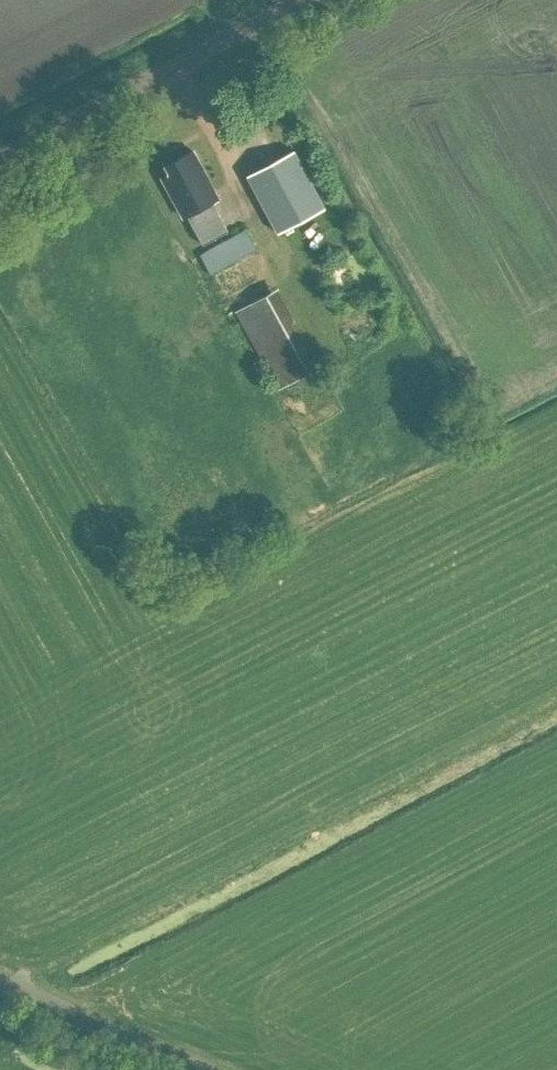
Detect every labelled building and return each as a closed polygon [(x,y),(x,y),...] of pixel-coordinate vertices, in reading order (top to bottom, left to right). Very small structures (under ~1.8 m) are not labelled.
[(325,208),(294,150),(247,175),(278,233),(325,208)] [(212,202),(219,198),(193,151),(165,165),(170,174),(162,178),(183,217),(187,215),(203,245),(228,231),(212,202)] [(210,274),(256,248),(245,228),(199,254),(210,274)] [(272,386),(313,361),(268,287),(226,312),(272,386)]
